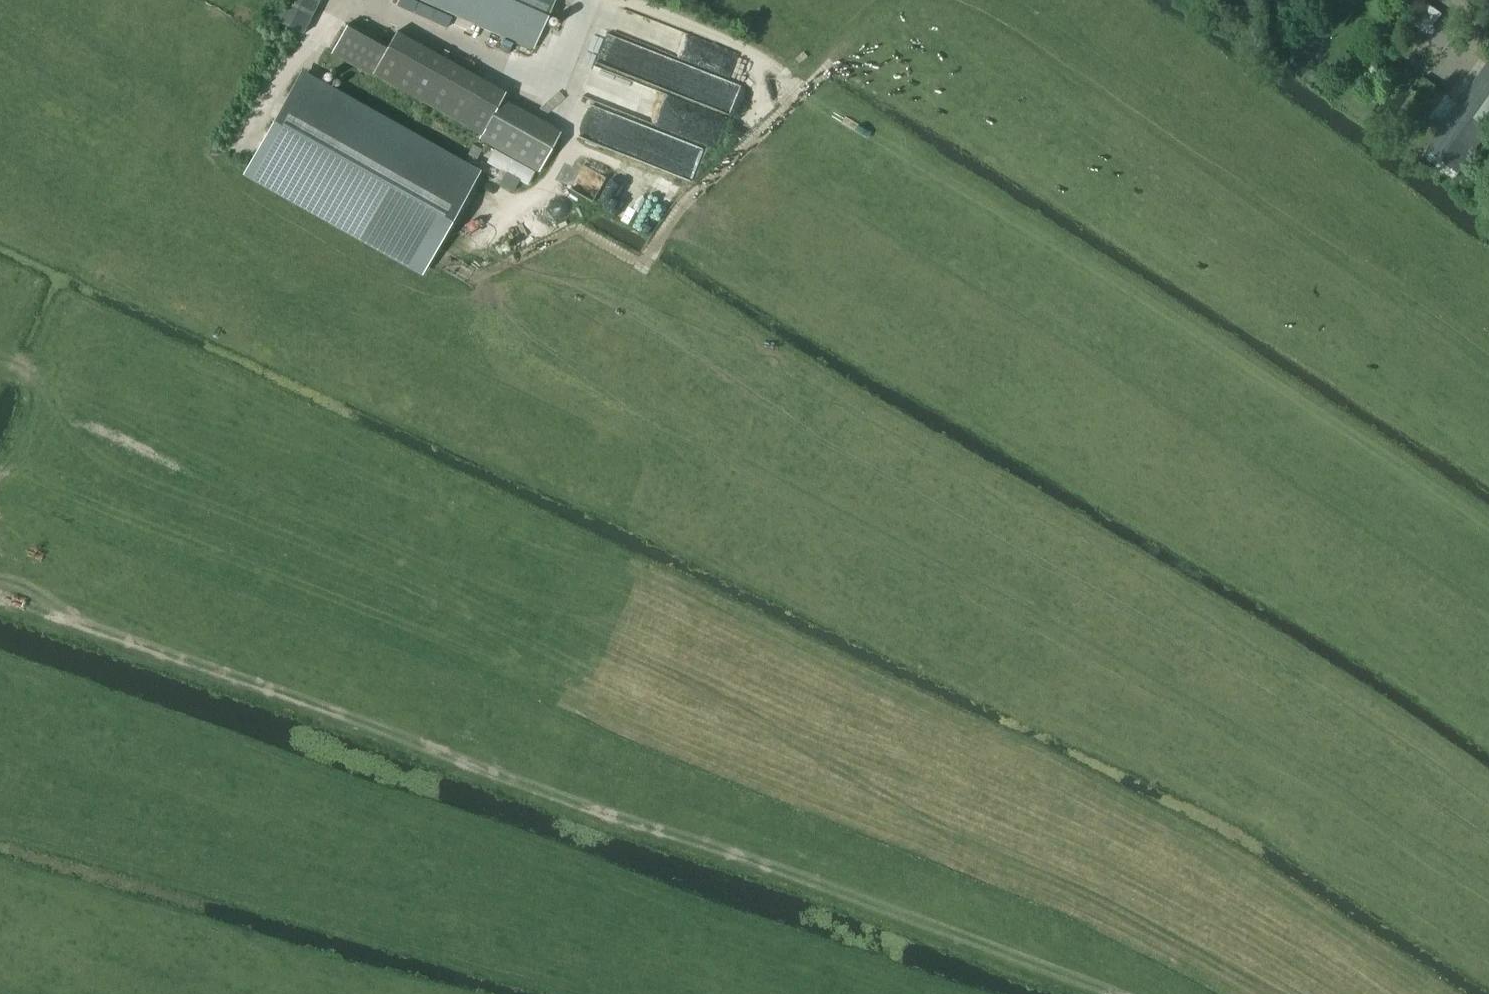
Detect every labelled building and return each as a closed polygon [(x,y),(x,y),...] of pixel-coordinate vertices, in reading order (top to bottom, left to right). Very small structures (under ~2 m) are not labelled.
[(274,22),(302,35),(319,0),(284,0),(274,22)] [(540,33),(554,0),(423,0),(533,48),(540,33)] [(348,24),(333,52),(374,75),(464,127),(481,136),(504,93),(487,84),(397,33),(389,47),(348,24)] [(1425,151),(1457,174),(1488,130),(1488,66),(1486,65),(1425,151)] [(300,71),(242,176),(421,276),(479,172),(300,71)]
